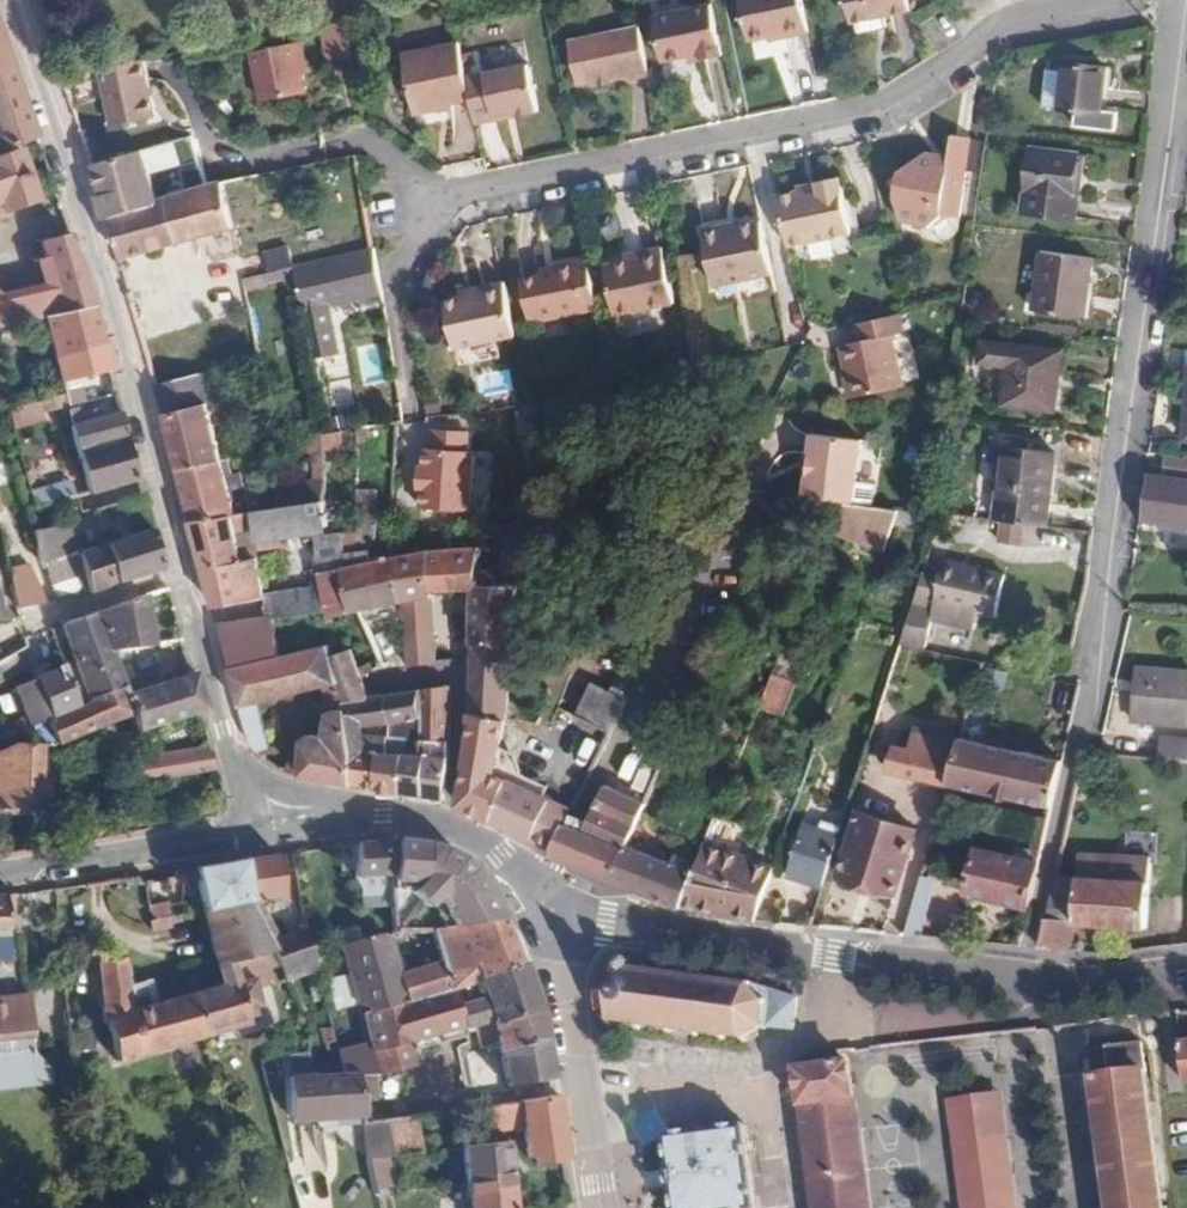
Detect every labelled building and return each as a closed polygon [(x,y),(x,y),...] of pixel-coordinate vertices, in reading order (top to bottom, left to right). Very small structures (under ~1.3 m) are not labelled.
[(651,9),(659,53),(688,49),(689,55),(721,48),(711,0),(697,0),(651,9)] [(783,35),(804,30),(798,0),(740,0),(748,37),(766,33),(781,30),(783,35)] [(907,0),(848,0),(850,11),(907,0)] [(339,15),(315,20),(321,54),(347,49),(339,15)] [(627,76),(647,72),(636,23),(568,37),(576,75),(625,65),(627,76)] [(10,66),(0,37),(0,69),(10,66)] [(462,74),(455,37),(396,49),(408,112),(438,107),(437,102),(467,97),(462,74)] [(298,90),(296,71),(293,58),(299,57),(296,38),(243,48),(253,98),(298,90)] [(1067,63),(1062,101),(1101,106),(1106,60),(1068,55),(1067,63)] [(142,56),(101,64),(111,122),(154,114),(142,56)] [(293,58),(296,71),(302,70),(299,57),(293,58)] [(1045,99),(1062,101),(1067,63),(1050,61),(1045,99)] [(467,97),(472,122),(492,119),(491,113),(509,110),(510,115),(535,110),(524,62),(462,74),(467,97)] [(16,141),(34,135),(10,66),(0,69),(0,147),(16,141)] [(969,134),(946,130),(942,157),(924,155),(920,148),(891,167),(888,193),(895,216),(925,220),(939,210),(957,212),(969,134)] [(194,132),(176,137),(192,189),(206,185),(194,132)] [(176,137),(94,161),(109,213),(158,199),(150,169),(182,159),(176,137)] [(4,216),(1,206),(34,195),(16,141),(0,147),(0,217),(4,216)] [(1081,152),(1032,146),(1024,208),(1074,215),(1081,152)] [(795,190),(776,194),(786,243),(848,231),(837,173),(814,177),(816,186),(795,190)] [(794,181),(795,190),(816,186),(814,177),(794,181)] [(158,199),(109,213),(121,254),(232,225),(223,180),(206,185),(192,189),(158,199)] [(770,271),(759,218),(721,226),(720,221),(698,226),(711,282),(770,271)] [(232,225),(175,240),(186,287),(242,274),(232,225)] [(68,232),(39,239),(46,278),(0,291),(0,320),(42,312),(93,304),(94,304),(77,253),(74,254),(68,232)] [(638,254),(624,257),(603,262),(614,310),(670,298),(659,243),(643,246),(638,254)] [(377,274),(372,245),(344,251),(346,262),(307,270),(310,289),(377,274)] [(623,250),(624,257),(638,254),(643,246),(623,250)] [(1093,257),(1041,251),(1035,309),(1087,314),(1093,257)] [(556,272),(543,276),(521,280),(531,323),(589,311),(578,261),(555,265),(556,272)] [(542,268),(543,276),(556,272),(555,265),(542,268)] [(516,332),(505,281),(472,288),(473,294),(461,296),(443,299),(453,345),(516,332)] [(312,300),(306,299),(318,353),(328,351),(315,288),(310,289),(312,300)] [(473,294),(472,288),(460,290),(461,296),(473,294)] [(103,339),(93,304),(42,312),(59,377),(112,367),(104,338),(103,339)] [(896,328),(892,311),(844,321),(848,342),(833,345),(841,390),(894,379),(883,331),(896,328)] [(1063,348),(985,339),(983,359),(1011,361),(1007,400),(1058,407),(1063,348)] [(180,402),(204,398),(200,375),(176,379),(180,402)] [(72,391),(63,393),(69,417),(79,416),(72,391)] [(207,408),(164,417),(177,465),(220,458),(207,408)] [(126,436),(120,413),(70,422),(77,447),(126,436)] [(807,492),(876,501),(878,481),(861,479),(865,436),(815,430),(807,492)] [(336,443),(334,431),(327,432),(326,444),(336,443)] [(137,480),(126,436),(77,447),(88,489),(137,480)] [(473,448),(424,445),(423,463),(420,463),(419,485),(422,485),(421,505),(471,508),(473,448)] [(1000,517),(1048,523),(1056,451),(1009,445),(1000,517)] [(1169,452),(1167,475),(1151,473),(1147,519),(1186,523),(1186,453),(1169,452)] [(220,458),(177,465),(191,518),(234,511),(230,496),(220,458)] [(71,478),(31,486),(35,501),(75,492),(71,478)] [(283,488),(230,496),(234,511),(251,508),(280,503),(286,502),(283,488)] [(68,504),(78,502),(75,492),(65,494),(68,504)] [(324,496),(286,502),(291,528),(326,522),(324,496)] [(291,528),(286,502),(280,503),(283,529),(291,528)] [(280,503),(251,508),(253,524),(256,524),(257,533),(283,529),(280,503)] [(251,508),(234,511),(236,527),(253,524),(251,508)] [(234,511),(191,518),(213,603),(264,594),(255,554),(240,557),(236,527),(234,511)] [(373,513),(357,513),(356,548),(368,548),(373,535),(373,513)] [(55,524),(29,532),(39,562),(65,554),(55,524)] [(72,548),(85,589),(160,566),(149,526),(72,548)] [(480,546),(449,547),(449,586),(473,587),(473,580),(480,580),(480,546)] [(430,547),(389,556),(400,601),(431,596),(431,586),(430,547)] [(449,547),(430,547),(431,586),(449,586),(449,547)] [(980,610),(999,613),(1008,562),(948,551),(945,561),(926,556),(899,640),(925,647),(932,616),(976,626),(980,610)] [(400,601),(389,556),(343,567),(348,610),(361,608),(400,601)] [(32,562),(9,566),(16,607),(40,603),(32,562)] [(348,610),(343,567),(317,572),(320,587),(324,607),(326,613),(348,610)] [(511,645),(518,583),(480,580),(473,580),(473,587),(471,642),(511,645)] [(280,591),(284,615),(324,607),(320,587),(302,590),(302,587),(280,591)] [(146,590),(96,607),(109,648),(112,647),(153,642),(146,590)] [(431,596),(400,601),(403,631),(433,628),(431,596)] [(96,607),(60,619),(74,658),(88,697),(125,685),(112,647),(109,648),(96,607)] [(383,664),(361,608),(349,610),(372,667),(383,664)] [(274,616),(218,620),(232,666),(278,655),(274,616)] [(60,619),(48,623),(64,662),(74,658),(60,619)] [(433,628),(403,631),(407,665),(435,661),(433,628)] [(508,678),(511,645),(471,642),(469,733),(458,803),(531,837),(549,798),(544,795),(548,786),(522,775),(517,758),(500,750),(508,678)] [(278,655),(232,666),(243,704),(326,684),(338,682),(330,653),(328,643),(278,655)] [(148,647),(148,668),(176,668),(176,647),(148,647)] [(338,682),(326,684),(330,708),(351,706),(350,699),(366,696),(350,648),(330,653),(338,682)] [(80,703),(64,662),(33,674),(34,676),(50,717),(80,703)] [(625,698),(638,671),(623,664),(610,690),(625,698)] [(1005,689),(1009,672),(988,667),(983,683),(1005,689)] [(1135,668),(1132,716),(1186,721),(1186,671),(1135,668)] [(193,670),(160,681),(173,720),(199,712),(207,710),(193,670)] [(50,717),(34,676),(14,684),(32,725),(48,718),(50,717)] [(160,681),(127,692),(125,693),(131,712),(138,730),(173,720),(160,681)] [(448,683),(420,688),(420,719),(420,740),(448,738),(448,683)] [(578,715),(609,730),(625,698),(610,690),(595,683),(578,715)] [(89,699),(80,703),(50,717),(48,718),(52,730),(56,740),(131,712),(125,693),(127,692),(125,685),(88,697),(89,699)] [(420,688),(386,693),(390,721),(420,719),(420,688)] [(350,699),(351,706),(352,720),(390,721),(386,693),(350,699)] [(253,753),(271,748),(258,704),(240,709),(253,753)] [(303,738),(301,772),(352,782),(354,751),(353,733),(352,720),(351,706),(330,708),(326,733),(312,732),(303,738)] [(48,718),(32,725),(36,736),(52,730),(48,718)] [(352,720),(353,733),(365,733),(365,720),(352,720)] [(354,751),(352,782),(375,787),(379,754),(388,754),(388,745),(389,734),(365,733),(353,733),(354,751)] [(1052,804),(1063,758),(960,736),(947,781),(1052,804)] [(1168,736),(1166,754),(1186,756),(1186,738),(1168,736)] [(153,776),(214,768),(208,744),(207,744),(122,756),(153,776)] [(379,754),(375,787),(399,790),(401,747),(388,745),(388,754),(379,754)] [(36,747),(12,748),(0,751),(0,808),(41,808),(42,779),(36,779),(36,747)] [(401,747),(399,790),(442,796),(448,753),(426,754),(426,750),(401,747)] [(288,760),(286,770),(301,772),(302,763),(288,760)] [(564,821),(551,846),(549,853),(608,877),(623,843),(627,835),(635,816),(642,800),(604,783),(581,830),(564,821)] [(570,808),(549,798),(531,837),(551,846),(564,821),(570,808)] [(655,826),(668,832),(680,809),(665,803),(655,826)] [(915,827),(861,810),(841,872),(896,889),(915,827)] [(635,816),(627,835),(633,838),(641,819),(635,816)] [(713,818),(699,854),(711,859),(722,829),(719,828),(721,821),(713,818)] [(788,874),(819,883),(834,839),(803,829),(788,874)] [(392,838),(355,840),(352,876),(388,875),(392,838)] [(430,843),(392,838),(388,875),(389,905),(396,932),(434,927),(498,920),(467,859),(430,843)] [(623,843),(608,877),(644,892),(658,856),(623,843)] [(970,888),(1029,902),(1039,858),(980,844),(970,888)] [(658,856),(644,892),(679,905),(699,854),(683,848),(677,863),(658,856)] [(1078,852),(1077,876),(1095,877),(1096,865),(1107,866),(1106,878),(1149,880),(1151,856),(1078,852)] [(242,858),(248,900),(280,894),(275,853),(242,858)] [(699,854),(679,905),(753,919),(763,891),(731,879),(734,868),(711,859),(699,854)] [(187,865),(200,908),(248,900),(242,858),(187,865)] [(1077,876),(1054,874),(1038,946),(1072,949),(1074,921),(1146,925),(1149,880),(1106,878),(1107,866),(1096,865),(1095,877),(1077,876)] [(923,935),(936,878),(920,874),(907,932),(923,935)] [(248,900),(200,908),(217,966),(229,962),(272,951),(267,943),(248,900)] [(169,902),(148,903),(149,930),(170,929),(169,902)] [(521,967),(498,920),(434,927),(440,961),(396,973),(387,940),(382,937),(340,945),(357,1012),(451,988),(482,980),(521,967)] [(307,928),(267,943),(272,951),(285,980),(316,968),(307,928)] [(105,1022),(114,1059),(201,1034),(190,995),(133,1011),(129,987),(124,956),(95,961),(102,1022),(105,1022)] [(761,1021),(791,1026),(795,993),(754,987),(754,982),(750,982),(749,986),(730,984),(730,977),(724,976),(724,981),(703,979),(704,973),(697,972),(697,978),(677,975),(677,968),(671,968),(671,974),(646,970),(646,964),(641,963),(641,970),(628,968),(629,959),(624,956),(620,956),(614,960),(612,975),(600,973),(595,1007),(607,1008),(606,1025),(610,1026),(610,1019),(633,1023),(632,1029),(638,1030),(639,1023),(663,1027),(662,1033),(669,1034),(670,1028),(690,1031),(689,1037),(695,1038),(696,1032),(716,1035),(717,1035),(717,1041),(723,1042),(723,1035),(740,1038),(743,1047),(747,1045),(744,1036),(756,1028),(760,1034),(765,1030),(761,1025),(761,1021)] [(190,995),(201,1034),(246,1021),(243,1010),(258,1006),(251,980),(235,984),(229,962),(217,966),(222,987),(190,995)] [(530,992),(521,967),(482,980),(451,988),(461,1026),(473,1023),(490,1019),(489,1015),(503,1012),(501,999),(530,992)] [(251,980),(258,1006),(276,1001),(268,975),(251,980)] [(143,985),(129,987),(133,1011),(148,1007),(143,985)] [(357,1012),(372,1073),(413,1065),(409,1048),(408,1040),(462,1027),(461,1026),(451,988),(357,1012)] [(538,1012),(530,992),(501,999),(503,1012),(489,1015),(490,1019),(473,1023),(478,1045),(497,1042),(499,1050),(543,1038),(538,1012)] [(408,1040),(409,1048),(464,1035),(462,1027),(408,1040)] [(30,1061),(27,1031),(0,1033),(0,1065),(30,1061)] [(555,1094),(543,1038),(499,1050),(500,1056),(506,1085),(509,1100),(552,1094),(555,1094)] [(1175,1039),(1180,1081),(1186,1081),(1186,1038),(1175,1039)] [(257,1050),(260,1061),(299,1051),(297,1040),(257,1050)] [(1088,1047),(1092,1075),(1153,1069),(1149,1040),(1142,1041),(1088,1047)] [(497,1042),(478,1045),(481,1060),(500,1056),(499,1050),(497,1042)] [(500,1056),(481,1060),(477,1061),(484,1087),(492,1087),(506,1085),(500,1056)] [(815,1207),(867,1207),(847,1061),(796,1067),(815,1207)] [(1110,1207),(1172,1207),(1153,1069),(1092,1075),(1110,1207)] [(354,1074),(339,1074),(310,1074),(318,1118),(362,1115),(354,1074)] [(996,1092),(948,1098),(962,1207),(1012,1207),(996,1092)] [(555,1094),(552,1094),(509,1100),(485,1103),(490,1129),(519,1127),(524,1156),(531,1155),(532,1164),(560,1160),(565,1159),(555,1094)] [(381,1119),(386,1154),(416,1151),(411,1115),(381,1119)] [(665,1136),(666,1138),(670,1170),(672,1187),(674,1207),(755,1207),(745,1126),(665,1136)] [(461,1145),(465,1186),(510,1181),(504,1141),(461,1145)] [(367,1156),(373,1195),(393,1193),(386,1154),(367,1156)] [(468,1207),(513,1207),(510,1181),(465,1186),(468,1207)]
